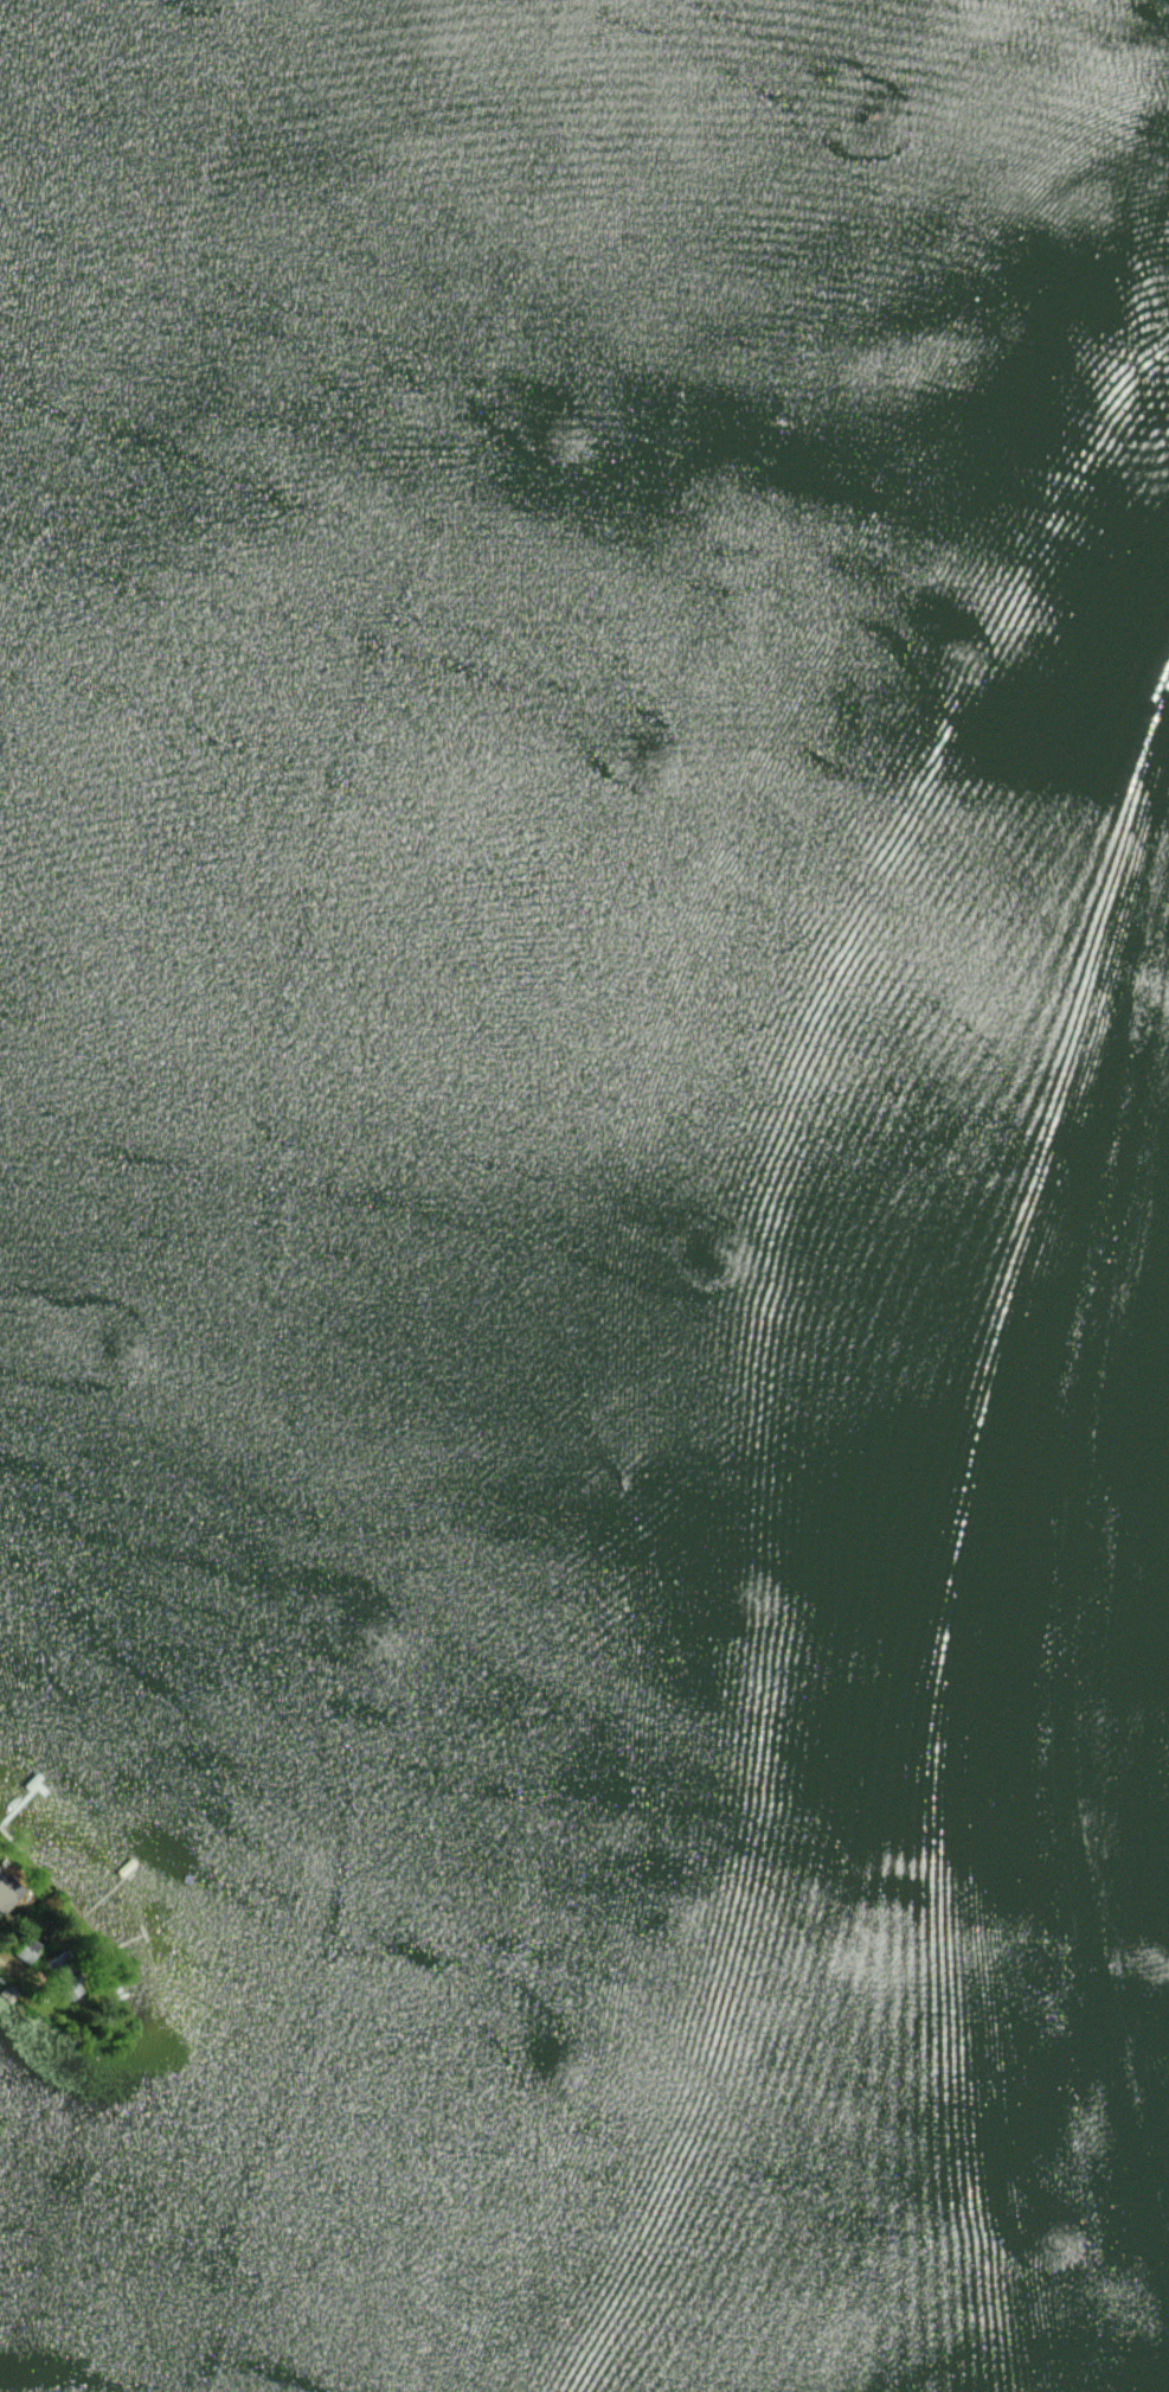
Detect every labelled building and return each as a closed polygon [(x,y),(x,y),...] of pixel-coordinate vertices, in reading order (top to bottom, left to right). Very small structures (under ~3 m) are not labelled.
[(3,1915),(24,1889),(0,1870),(0,1912),(3,1915)] [(29,1964),(41,1945),(24,1934),(12,1953),(29,1964)]
